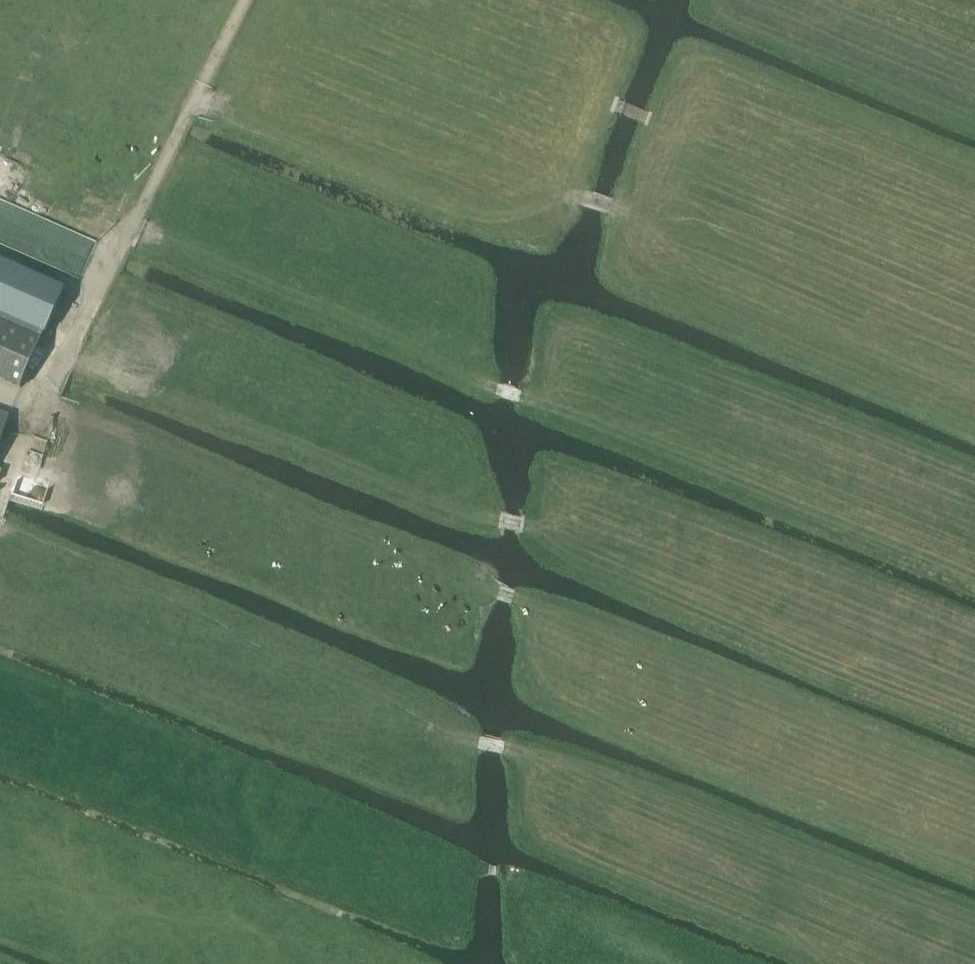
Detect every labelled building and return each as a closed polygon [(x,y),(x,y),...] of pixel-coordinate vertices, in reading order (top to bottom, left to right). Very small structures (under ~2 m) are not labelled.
[(44,331),(63,287),(0,260),(0,312),(44,331)] [(19,387),(40,339),(0,321),(0,379),(19,387)] [(9,412),(0,410),(0,440),(9,412)]
